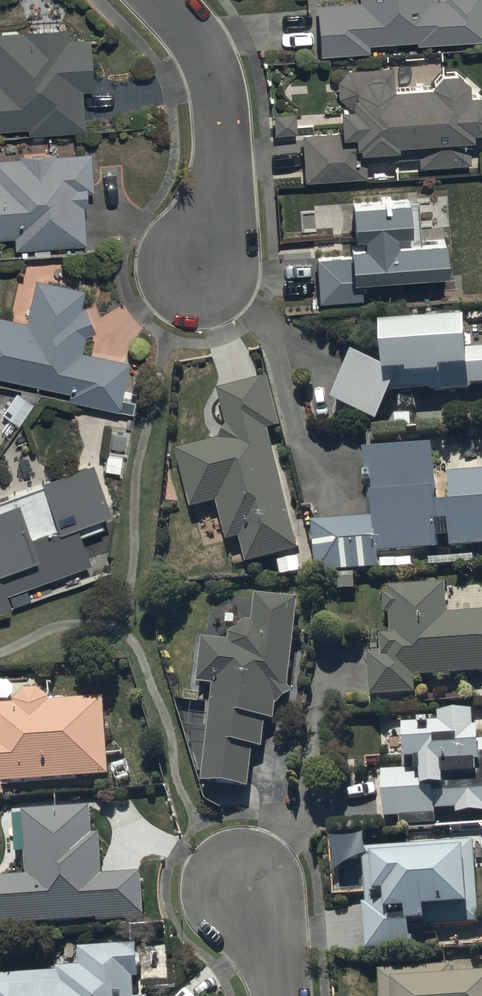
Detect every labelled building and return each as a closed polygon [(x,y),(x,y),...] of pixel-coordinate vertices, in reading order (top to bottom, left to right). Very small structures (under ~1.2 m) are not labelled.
[(319,49),(371,47),(370,38),(481,34),(481,0),(359,0),(359,5),(318,7),(319,49)] [(30,122),(30,131),(86,129),(85,84),(94,83),(92,32),(72,33),(72,21),(25,23),(25,26),(0,27),(0,123),(30,122)] [(395,72),(384,62),(347,64),(339,76),(340,91),(342,91),(343,122),(355,121),(356,126),(302,128),(304,174),(367,171),(366,153),(419,151),(419,159),(471,157),(469,122),(474,122),(474,116),(481,115),(481,79),(480,78),(471,78),(470,66),(458,57),(440,58),(433,70),(395,72)] [(16,231),(17,244),(88,239),(85,201),(89,201),(88,187),(96,187),(93,144),(0,151),(0,232),(16,231)] [(354,256),(317,258),(319,301),(364,299),(363,274),(449,271),(447,235),(422,236),(422,228),(415,228),(414,195),(356,198),(357,229),(367,229),(367,240),(353,241),(354,256)] [(98,324),(88,298),(84,299),(86,283),(37,273),(28,316),(0,310),(0,370),(71,385),(69,394),(121,405),(132,354),(84,343),(88,328),(98,324)] [(331,395),(378,419),(394,386),(432,386),(432,388),(473,388),(473,382),(481,382),(481,344),(472,344),(471,309),(426,309),(426,314),(384,314),(385,361),(356,346),(331,395)] [(248,559),(276,551),(282,573),(302,567),(296,545),(300,544),(267,426),(281,422),(267,372),(218,386),(227,420),(222,434),(177,447),(194,504),(217,497),(229,537),(240,534),(248,559)] [(315,568),(379,564),(378,548),(439,545),(438,533),(453,532),(453,544),(481,543),(481,465),(436,468),(435,442),(366,446),(370,513),(312,516),(315,568)] [(92,556),(83,528),(106,520),(102,506),(111,502),(94,454),(46,470),(62,516),(32,526),(22,495),(0,502),(0,606),(14,601),(8,585),(92,556)] [(371,692),(417,691),(417,674),(481,672),(481,608),(449,609),(448,580),(387,582),(389,629),(381,629),(381,653),(370,653),(371,692)] [(213,680),(202,778),(249,785),(255,744),(265,745),(269,718),(275,719),(277,702),(294,690),(290,683),(299,596),(256,592),(253,618),(252,618),(251,619),(250,619),(249,619),(248,619),(247,620),(246,620),(245,620),(244,621),(243,621),(242,622),(241,622),(240,623),(239,623),(239,624),(238,625),(237,625),(237,626),(236,626),(235,627),(235,628),(234,628),(234,629),(233,630),(232,631),(232,632),(231,633),(231,634),(230,635),(230,636),(229,637),(205,635),(200,678),(213,680)] [(3,780),(110,773),(105,694),(52,698),(52,695),(40,685),(25,686),(15,696),(15,700),(0,701),(0,792),(4,792),(3,780)] [(408,726),(409,753),(424,753),(425,784),(385,785),(386,815),(399,814),(400,822),(437,820),(437,807),(457,806),(457,811),(481,810),(481,722),(477,722),(477,705),(442,707),(443,725),(408,726)] [(97,917),(98,920),(145,917),(142,868),(104,871),(101,829),(94,829),(92,803),(23,807),(23,812),(13,813),(16,850),(25,849),(27,872),(0,874),(0,923),(97,917)] [(362,901),(363,948),(411,946),(410,919),(430,918),(430,925),(481,923),(477,837),(363,842),(366,901),(362,901)] [(0,972),(0,995),(150,995),(150,994),(135,995),(134,976),(139,975),(137,941),(79,943),(80,964),(57,965),(57,970),(0,972)] [(379,966),(381,995),(481,995),(481,968),(452,969),(451,962),(379,966)]
